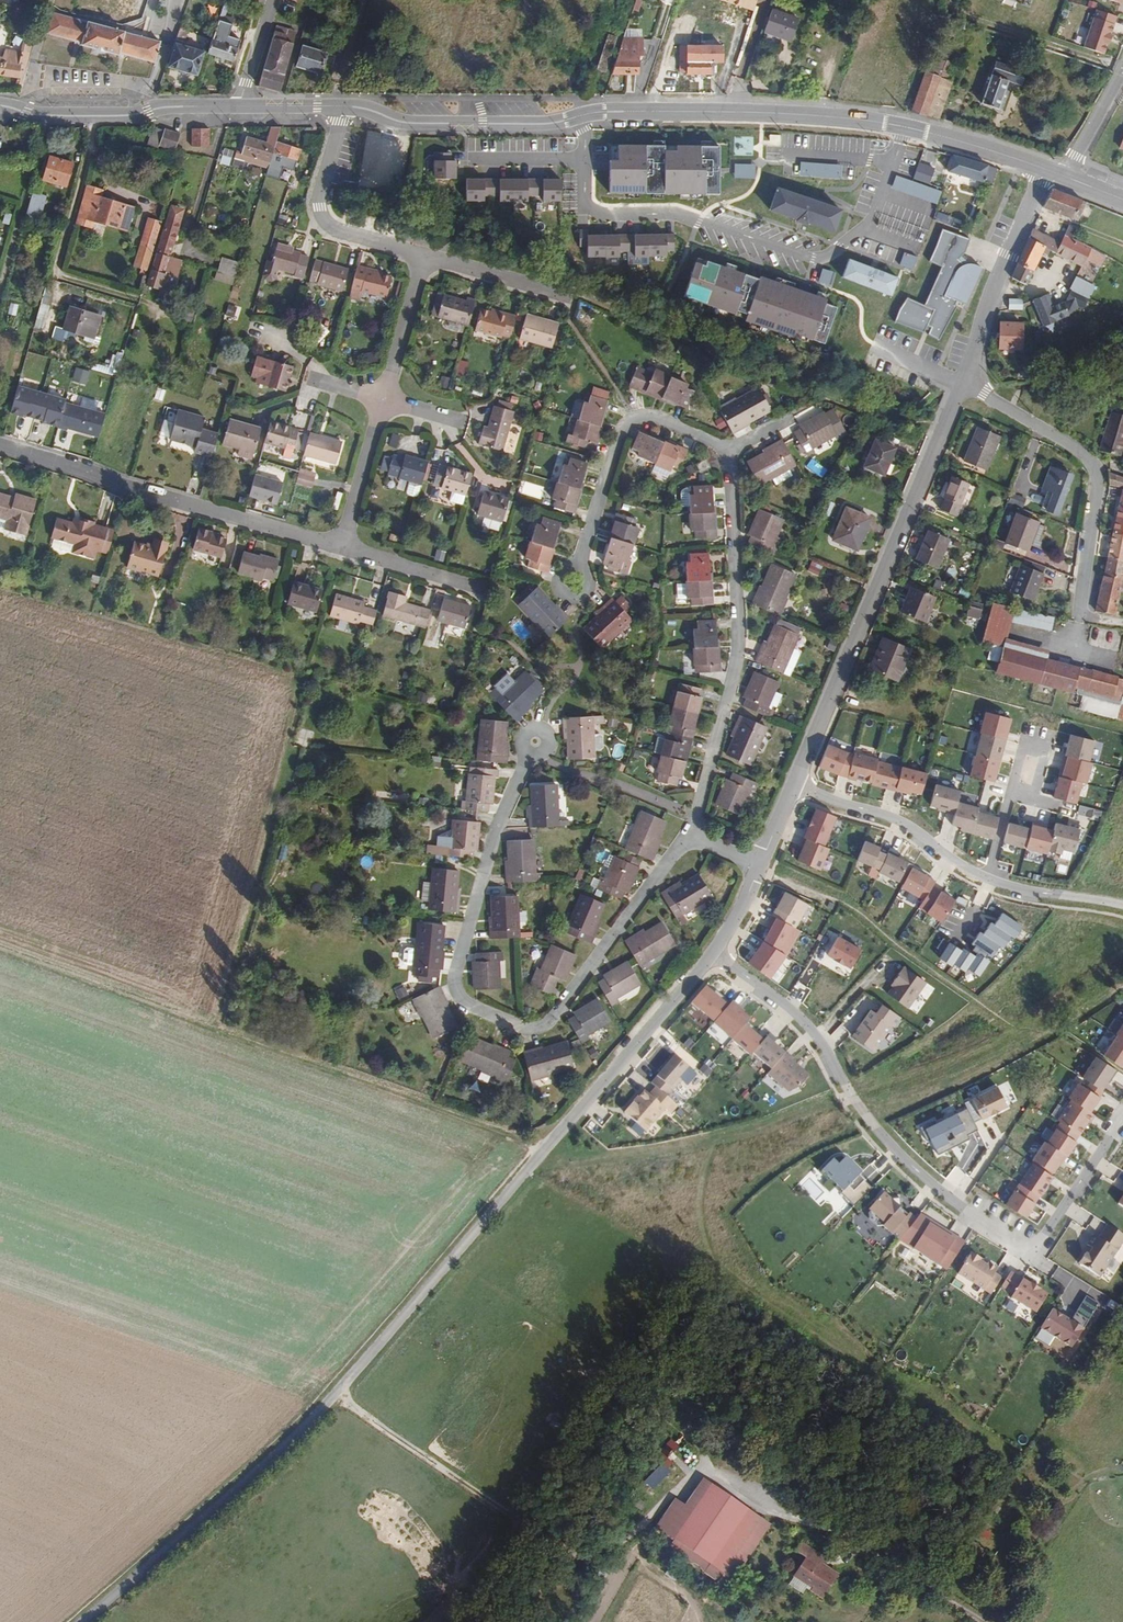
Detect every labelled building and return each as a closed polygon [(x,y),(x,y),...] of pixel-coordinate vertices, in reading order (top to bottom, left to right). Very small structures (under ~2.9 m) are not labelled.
[(126,22),(133,0),(100,0),(96,12),(126,22)] [(642,1),(640,0),(637,0),(633,12),(638,14),(642,1)] [(23,15),(23,4),(11,3),(11,15),(23,15)] [(791,41),(799,20),(772,10),(764,32),(791,41)] [(1117,16),(1095,10),(1083,50),(1105,56),(1117,16)] [(161,42),(54,12),(47,35),(82,44),(81,45),(120,56),(120,54),(155,64),(161,42)] [(232,27),(234,19),(222,15),(219,23),(232,27)] [(232,27),(219,23),(215,34),(214,39),(209,56),(232,64),(239,40),(229,36),(232,27)] [(239,38),(242,28),(233,25),(230,35),(239,38)] [(294,45),(298,32),(275,25),(258,83),(280,89),(294,45)] [(183,40),(187,30),(181,28),(177,41),(179,42),(180,39),(183,40)] [(34,37),(21,34),(16,51),(6,49),(3,58),(0,58),(0,75),(14,77),(13,82),(22,84),(34,37)] [(607,67),(617,39),(610,36),(599,65),(607,67)] [(639,73),(639,54),(644,54),(643,36),(625,36),(613,73),(639,73)] [(197,78),(205,53),(176,44),(168,69),(197,78)] [(330,78),(337,57),(302,46),(296,68),(330,78)] [(724,63),(724,47),(682,47),(682,62),(688,62),(688,77),(714,77),(714,63),(724,63)] [(939,111),(949,82),(946,81),(947,77),(945,75),(949,63),(944,61),(938,77),(926,73),(923,72),(908,113),(938,120),(941,112),(939,111)] [(1019,87),(1023,76),(994,65),(990,77),(1008,83),(1019,87)] [(998,109),(1008,83),(990,77),(980,103),(998,109)] [(280,89),(258,83),(257,86),(279,92),(280,89)] [(174,149),(180,134),(165,129),(165,132),(153,128),(147,142),(158,146),(160,144),(174,149)] [(210,147),(210,128),(192,128),(192,147),(210,147)] [(277,142),(282,128),(272,128),(267,144),(247,138),(243,150),(239,149),(233,168),(243,171),(243,169),(248,170),(248,167),(267,173),(268,170),(277,142)] [(294,172),(301,150),(277,142),(268,170),(275,172),(280,157),(287,159),(283,169),(294,172)] [(618,159),(610,159),(609,170),(609,194),(720,194),(719,175),(720,171),(720,145),(625,144),(619,144),(618,159)] [(233,164),(237,149),(228,147),(224,161),(233,164)] [(453,152),(436,151),(435,178),(457,178),(457,172),(458,161),(453,161),(453,152)] [(984,180),(988,166),(949,155),(944,171),(943,173),(978,183),(979,179),(984,180)] [(67,189),(75,165),(48,156),(40,181),(67,189)] [(843,164),(801,162),(801,175),(842,178),(843,164)] [(920,162),(913,178),(930,185),(936,168),(920,162)] [(753,166),(732,165),(732,179),(753,180),(753,166)] [(942,191),(897,176),(893,188),(937,204),(942,191)] [(559,203),(559,180),(467,178),(466,201),(485,201),(485,197),(501,197),(500,201),(528,202),(528,198),(543,198),(543,202),(559,203)] [(809,197),(777,187),(770,208),(793,215),(792,218),(800,220),(802,221),(806,223),(807,220),(832,229),(837,231),(845,210),(840,208),(809,197)] [(1075,218),(1082,200),(1049,187),(1040,207),(1070,219),(1071,216),(1075,218)] [(128,234),(133,211),(103,203),(105,195),(87,190),(78,229),(95,233),(97,225),(128,234)] [(39,220),(42,200),(31,198),(27,218),(39,220)] [(171,254),(183,211),(171,207),(158,251),(171,254)] [(146,274),(161,222),(148,218),(133,270),(146,274)] [(1069,238),(1073,227),(1068,225),(1064,235),(1069,238)] [(588,229),(579,228),(579,248),(586,248),(586,234),(588,229)] [(1060,243),(1030,229),(1026,238),(1043,246),(1048,249),(1056,253),(1060,243)] [(967,239),(942,230),(929,262),(943,267),(924,306),(907,299),(899,310),(895,321),(923,333),(927,326),(929,327),(931,327),(927,335),(938,341),(958,306),(963,308),(981,267),(973,264),(964,265),(961,265),(955,261),(961,256),(967,239)] [(674,232),(586,234),(586,248),(586,258),(619,258),(619,251),(636,251),(636,258),(665,257),(665,250),(674,250),(674,232)] [(1087,247),(1069,238),(1064,235),(1060,243),(1056,253),(1079,264),(1082,257),(1087,247)] [(1040,252),(1043,246),(1026,238),(1015,261),(1008,276),(1025,284),(1040,252)] [(1101,255),(1087,247),(1082,257),(1092,263),(1095,256),(1099,259),(1101,255)] [(278,248),(274,263),(267,261),(263,277),(265,281),(271,283),(276,280),(279,271),(294,275),(293,277),(303,280),(304,278),(310,257),(291,252),(278,248)] [(917,256),(905,252),(901,264),(913,268),(917,256)] [(172,294),(181,263),(154,254),(146,287),(161,292),(159,299),(170,303),(172,294)] [(721,262),(695,254),(680,300),(732,317),(735,311),(747,315),(745,321),(822,346),(837,300),(778,281),(779,278),(757,271),(756,274),(739,268),(740,264),(722,258),(721,262)] [(231,285),(238,263),(223,259),(216,281),(231,285)] [(901,278),(848,260),(841,279),(888,296),(894,298),(901,278)] [(355,275),(345,272),(346,268),(321,261),(316,281),(351,291),(355,275)] [(391,297),(397,277),(386,274),(372,270),(373,267),(363,264),(356,287),(391,297)] [(835,272),(823,268),(819,281),(831,285),(835,272)] [(1085,281),(1073,276),(1068,287),(1070,288),(1084,295),(1086,290),(1082,288),(1085,281)] [(1086,296),(1092,285),(1085,281),(1082,288),(1086,290),(1084,295),(1086,296)] [(1071,331),(1088,297),(1086,296),(1084,295),(1070,288),(1063,304),(1053,308),(1048,295),(1042,297),(1051,324),(1071,331)] [(41,341),(51,296),(43,294),(33,339),(41,341)] [(472,319),(478,297),(468,295),(467,299),(456,296),(456,298),(448,296),(448,297),(446,304),(439,302),(436,309),(472,319)] [(446,304),(448,297),(440,295),(439,302),(446,304)] [(1020,307),(1019,297),(1006,298),(1007,308),(1020,307)] [(1051,324),(1042,297),(1028,302),(1037,329),(1051,324)] [(237,308),(229,305),(225,317),(234,319),(237,308)] [(94,340),(101,316),(70,306),(63,331),(75,335),(94,340)] [(514,333),(519,312),(511,310),(511,312),(488,306),(482,327),(506,334),(507,331),(514,333)] [(553,346),(560,322),(528,313),(521,337),(553,346)] [(1019,348),(1020,323),(998,322),(997,347),(1019,348)] [(75,335),(54,329),(51,340),(72,346),(75,335)] [(143,331),(134,329),(132,337),(141,339),(143,331)] [(119,357),(111,355),(107,368),(115,370),(119,357)] [(288,395),(296,369),(275,362),(267,389),(288,395)] [(90,373),(75,368),(70,384),(85,388),(90,373)] [(691,389),(693,385),(663,371),(660,376),(644,368),(634,389),(650,396),(652,393),(690,411),(699,393),(691,389)] [(35,392),(16,386),(8,413),(27,419),(27,418),(35,392)] [(747,426),(774,411),(762,390),(740,402),(739,399),(721,409),(736,436),(749,430),(747,426)] [(51,397),(35,392),(27,418),(43,423),(51,397)] [(598,439),(609,397),(590,392),(588,399),(585,399),(576,435),(571,434),(569,441),(598,448),(600,439),(598,439)] [(66,401),(51,397),(43,423),(43,424),(57,429),(58,427),(65,404),(66,401)] [(81,405),(94,408),(96,401),(83,397),(81,405)] [(500,399),(498,405),(512,409),(514,403),(500,399)] [(105,416),(65,404),(58,427),(98,440),(105,416)] [(506,456),(518,412),(497,406),(490,429),(488,437),(483,436),(480,448),(506,456)] [(1122,433),(1122,413),(1108,408),(1095,448),(1117,454),(1122,433)] [(211,459),(218,435),(200,429),(204,418),(177,410),(168,440),(195,448),(193,453),(211,459)] [(843,433),(833,410),(806,422),(807,425),(800,428),(811,453),(819,449),(817,444),(843,433)] [(256,454),(263,429),(233,421),(227,445),(256,454)] [(983,466),(995,431),(973,424),(961,458),(983,466)] [(296,450),(301,433),(271,425),(266,443),(287,448),(285,456),(294,458),(296,450)] [(682,470),(692,450),(683,445),(682,448),(645,431),(636,448),(642,451),(640,455),(657,463),(672,470),(674,466),(682,470)] [(302,452),(307,435),(301,433),(296,450),(302,452)] [(338,467),(345,443),(312,433),(305,457),(338,467)] [(796,466),(782,440),(775,444),(777,447),(747,464),(759,486),(796,466)] [(264,450),(283,454),(284,448),(266,443),(264,450)] [(887,480),(898,451),(877,443),(866,471),(887,480)] [(424,480),(430,459),(409,453),(408,457),(396,454),(391,471),(424,480)] [(381,469),(389,470),(392,457),(384,455),(381,469)] [(581,503),(591,462),(572,457),(570,463),(567,462),(559,497),(562,498),(560,506),(581,511),(583,504),(581,503)] [(710,470),(704,460),(694,466),(700,476),(710,470)] [(668,477),(672,470),(657,463),(653,470),(668,477)] [(467,494),(473,473),(443,464),(437,482),(446,485),(445,487),(467,494)] [(1073,475),(1051,467),(1043,489),(1049,491),(1042,509),(1058,515),(1073,475)] [(777,483),(795,474),(792,469),(775,478),(777,483)] [(1108,469),(1109,475),(1108,482),(1122,484),(1122,485),(1122,473),(1108,469)] [(282,482),(255,474),(248,499),(275,507),(282,482)] [(315,491),(317,480),(300,475),(297,486),(315,491)] [(951,514),(964,483),(948,477),(940,497),(941,498),(937,509),(951,514)] [(419,496),(421,483),(408,482),(407,494),(419,496)] [(1118,611),(1122,586),(1122,485),(1122,484),(1096,607),(1118,611)] [(716,529),(716,487),(695,487),(695,494),(691,494),(691,529),(695,529),(695,538),(718,538),(718,529),(716,529)] [(502,532),(512,497),(487,490),(481,513),(488,515),(484,526),(502,532)] [(35,502),(14,496),(12,500),(0,496),(0,522),(6,523),(3,533),(24,539),(35,502)] [(860,552),(873,518),(847,508),(834,542),(860,552)] [(1041,535),(1047,518),(1017,508),(1006,539),(1027,546),(1032,532),(1041,535)] [(772,544),(783,518),(760,509),(749,535),(752,536),(749,544),(773,554),(777,546),(772,544)] [(630,564),(640,530),(637,529),(639,521),(618,515),(615,523),(617,523),(605,564),(623,570),(626,563),(630,564)] [(554,563),(564,522),(545,517),(543,523),(540,523),(532,557),(535,558),(533,566),(554,571),(556,564),(554,563)] [(103,554),(110,530),(97,526),(98,522),(82,518),(80,526),(58,519),(52,539),(75,546),(73,554),(96,560),(98,552),(103,554)] [(935,567),(947,538),(924,529),(913,559),(935,567)] [(109,556),(116,532),(110,530),(103,554),(109,556)] [(223,559),(228,541),(217,539),(218,536),(202,531),(196,551),(223,559)] [(162,581),(171,550),(158,546),(156,553),(138,547),(131,571),(162,581)] [(1042,566),(1044,559),(1024,552),(1021,560),(1042,566)] [(712,598),(711,556),(690,556),(691,562),(686,562),(687,597),(691,598),(691,607),(714,607),(714,598),(712,598)] [(277,584),(282,564),(262,559),(261,562),(246,558),(242,575),(251,578),(251,580),(267,585),(268,582),(277,584)] [(1033,594),(1042,566),(1021,560),(1012,587),(1033,594)] [(823,566),(812,562),(808,572),(819,577),(823,566)] [(787,599),(797,577),(772,566),(761,593),(758,592),(753,605),(781,617),(788,599),(787,599)] [(318,613),(324,590),(295,583),(289,605),(318,613)] [(926,627),(938,598),(913,588),(906,607),(903,605),(899,616),(926,627)] [(571,618),(561,608),(559,610),(538,589),(521,605),(538,622),(535,625),(549,640),(571,618)] [(428,628),(433,610),(409,603),(411,597),(393,592),(386,616),(428,628)] [(373,626),(378,611),(366,608),(367,604),(338,595),(332,617),(361,625),(362,623),(373,626)] [(465,628),(471,605),(445,598),(438,621),(465,628)] [(600,649),(631,620),(612,600),(605,607),(607,609),(583,632),(600,649)] [(1012,619),(1015,605),(992,601),(982,639),(988,641),(985,652),(1003,657),(1000,670),(1041,680),(1047,656),(1006,646),(1012,619)] [(982,616),(984,608),(971,602),(969,611),(982,616)] [(1056,624),(1059,614),(1015,605),(1012,619),(1056,628),(1056,624)] [(1063,625),(1065,615),(1059,614),(1056,624),(1063,625)] [(783,675),(802,630),(779,619),(769,644),(764,642),(755,663),(783,675)] [(720,662),(720,620),(699,620),(699,626),(695,626),(695,662),(699,662),(699,671),(722,671),(722,662),(720,662)] [(897,683),(910,651),(882,640),(869,671),(897,683)] [(839,644),(831,641),(828,649),(836,653),(839,644)] [(685,652),(685,673),(693,673),(694,652),(685,652)] [(1047,656),(1041,680),(1057,684),(1076,689),(1077,686),(1122,697),(1122,676),(1047,656)] [(520,713),(544,690),(527,672),(497,701),(517,722),(523,716),(520,713)] [(766,709),(777,683),(755,674),(744,700),(748,701),(745,709),(768,719),(771,712),(766,709)] [(694,746),(697,731),(694,730),(702,697),(700,696),(702,688),(680,683),(678,690),(676,690),(668,724),(673,726),(670,741),(664,739),(656,773),(659,774),(657,782),(679,787),(680,779),(683,780),(691,745),(694,746)] [(1122,707),(1122,697),(1077,686),(1076,689),(1057,684),(1055,696),(1122,711),(1122,707)] [(984,713),(979,737),(1004,742),(1010,718),(984,713)] [(593,760),(592,727),(604,726),(603,717),(563,719),(564,729),(569,729),(570,761),(593,760)] [(751,767),(767,730),(740,718),(737,725),(742,727),(729,757),(751,767)] [(503,755),(506,722),(481,719),(478,761),(507,764),(508,756),(503,755)] [(604,749),(602,734),(595,735),(597,750),(604,749)] [(1094,740),(1070,735),(1065,759),(1089,764),(1094,740)] [(975,757),(999,762),(1004,742),(979,737),(975,757)] [(846,753),(828,746),(818,772),(837,779),(838,775),(846,753)] [(846,753),(838,775),(847,778),(855,756),(847,753),(846,753)] [(877,761),(855,756),(850,781),(872,786),(872,785),(877,761)] [(974,757),(969,779),(995,784),(999,762),(975,757),(974,757)] [(1089,764),(1065,759),(1060,781),(1081,785),(1085,786),(1090,764),(1089,764)] [(900,765),(877,761),(872,785),(894,790),(900,765)] [(926,771),(900,765),(894,790),(894,794),(920,800),(926,771)] [(498,777),(499,769),(471,766),(468,800),(464,800),(463,809),(488,812),(489,802),(492,802),(494,777),(498,777)] [(740,816),(751,790),(755,792),(758,784),(733,774),(731,781),(728,780),(717,807),(740,816)] [(1077,807),(1081,785),(1060,781),(1057,780),(1052,802),(1077,807)] [(558,826),(556,784),(531,785),(533,818),(529,818),(530,827),(558,826)] [(934,788),(929,809),(955,814),(957,802),(959,793),(934,788)] [(978,807),(957,802),(955,814),(952,828),(973,832),(977,813),(978,807)] [(652,850),(665,818),(642,809),(626,848),(652,858),(655,851),(652,850)] [(834,817),(814,809),(802,838),(826,848),(838,819),(834,817)] [(999,818),(977,813),(973,832),(971,838),(994,843),(999,818)] [(479,852),(481,822),(459,820),(456,849),(453,848),(452,858),(475,861),(476,852),(479,852)] [(1027,828),(1007,824),(1003,846),(1022,850),(1027,828)] [(1077,829),(1054,824),(1049,850),(1072,855),(1077,829)] [(1052,831),(1030,827),(1025,851),(1047,856),(1052,831)] [(826,848),(802,838),(799,847),(801,848),(796,861),(818,870),(821,872),(830,850),(826,848)] [(883,849),(863,841),(856,860),(871,867),(875,868),(883,849)] [(537,883),(535,843),(510,844),(512,877),(508,877),(509,885),(537,883)] [(910,866),(887,855),(877,875),(901,886),(910,866)] [(627,895),(638,867),(616,858),(605,885),(600,883),(597,890),(621,900),(624,894),(627,895)] [(457,904),(460,871),(435,869),(433,911),(460,913),(461,904),(457,904)] [(932,879),(912,869),(902,892),(922,901),(932,879)] [(676,918),(712,896),(699,875),(681,887),(679,883),(661,894),(676,918)] [(954,901),(931,886),(922,901),(917,908),(939,922),(954,901)] [(810,906),(785,894),(774,916),(799,928),(810,906)] [(592,932),(604,905),(581,895),(566,930),(593,942),(596,934),(592,932)] [(523,941),(521,898),(496,900),(498,933),(494,933),(494,941),(523,941)] [(1012,938),(1019,926),(998,912),(991,923),(987,921),(979,934),(975,932),(968,942),(988,955),(996,943),(1001,946),(1007,935),(1012,938)] [(794,929),(777,920),(765,944),(781,952),(794,929)] [(640,966),(675,944),(662,923),(644,935),(642,931),(625,942),(640,966)] [(442,956),(444,925),(420,924),(418,948),(416,948),(415,966),(418,966),(417,976),(436,978),(437,969),(444,969),(445,956),(442,956)] [(862,950),(838,938),(828,957),(852,970),(862,950)] [(975,975),(985,960),(974,953),(972,955),(960,947),(957,949),(945,941),(934,957),(948,966),(950,963),(963,971),(965,968),(975,975)] [(787,959),(764,944),(748,965),(771,982),(787,959)] [(565,982),(575,955),(550,946),(541,974),(536,972),(533,981),(560,990),(563,982),(565,982)] [(505,993),(503,966),(509,965),(508,957),(482,959),(482,967),(478,967),(480,995),(505,993)] [(641,984),(629,963),(604,976),(606,979),(598,983),(611,1007),(618,1003),(616,998),(641,984)] [(927,983),(903,969),(899,975),(900,976),(897,981),(896,980),(892,986),(894,987),(888,997),(910,1011),(927,983)] [(723,1017),(729,1009),(706,988),(691,1005),(715,1025),(723,1017)] [(459,1031),(445,1003),(448,1001),(442,989),(416,1002),(424,1019),(427,1017),(439,1041),(459,1031)] [(587,1035),(611,1020),(598,1000),(574,1015),(576,1018),(569,1022),(583,1044),(590,1039),(587,1035)] [(714,1026),(735,1044),(748,1028),(753,1023),(732,1005),(729,1009),(723,1017),(715,1025),(714,1026)] [(872,1013),(854,1039),(875,1053),(892,1028),(895,1029),(902,1019),(884,1007),(883,1006),(877,1015),(872,1013)] [(752,1056),(764,1042),(748,1028),(735,1044),(734,1045),(750,1059),(752,1056)] [(513,1059),(515,1054),(503,1049),(502,1052),(464,1036),(454,1058),(487,1072),(486,1074),(504,1081),(502,1086),(510,1089),(521,1063),(513,1059)] [(1117,1036),(1104,1056),(1122,1068),(1122,1067),(1122,1040),(1117,1036)] [(786,1056),(767,1039),(764,1042),(752,1056),(771,1072),(786,1056)] [(577,1063),(570,1042),(541,1050),(540,1048),(527,1052),(535,1080),(553,1075),(552,1070),(577,1063)] [(690,1069),(674,1055),(650,1083),(669,1099),(682,1083),(680,1081),(690,1069)] [(793,1060),(786,1055),(786,1056),(771,1072),(770,1074),(792,1093),(799,1090),(809,1078),(791,1063),(793,1060)] [(1095,1057),(1081,1078),(1100,1090),(1106,1082),(1108,1084),(1116,1071),(1095,1057)] [(1011,1083),(1000,1084),(1000,1093),(1006,1093),(1006,1097),(1012,1096),(1011,1083)] [(1077,1083),(1067,1098),(1089,1112),(1103,1092),(1100,1090),(1089,1083),(1085,1088),(1077,1083)] [(996,1087),(963,1103),(973,1123),(989,1115),(990,1115),(997,1111),(1006,1106),(996,1087)] [(638,1099),(625,1114),(647,1133),(667,1111),(672,1116),(679,1108),(657,1089),(651,1097),(646,1093),(640,1100),(638,1099)] [(1089,1112),(1070,1100),(1057,1121),(1078,1134),(1086,1122),(1089,1123),(1094,1115),(1089,1112)] [(946,1116),(956,1111),(954,1105),(943,1110),(946,1116)] [(1040,1113),(1031,1107),(1026,1113),(1035,1119),(1040,1113)] [(932,1121),(919,1128),(926,1141),(929,1140),(937,1155),(969,1139),(966,1135),(977,1130),(973,1123),(966,1109),(935,1124),(932,1121)] [(1078,1134),(1060,1123),(1046,1143),(1066,1157),(1075,1142),(1074,1141),(1078,1135),(1078,1134)] [(1044,1142),(1030,1162),(1050,1175),(1059,1162),(1061,1164),(1066,1157),(1046,1143),(1044,1142)] [(873,1190),(861,1179),(863,1176),(845,1158),(838,1165),(833,1161),(821,1172),(826,1176),(825,1177),(833,1184),(844,1196),(843,1196),(856,1207),(873,1190)] [(1032,1164),(1019,1184),(1039,1198),(1044,1190),(1043,1190),(1047,1184),(1048,1184),(1053,1177),(1050,1175),(1032,1164)] [(1036,1205),(1016,1192),(1006,1208),(1026,1220),(1036,1205)] [(893,1201),(883,1193),(868,1210),(870,1212),(868,1213),(868,1220),(877,1227),(883,1225),(892,1232),(899,1238),(916,1217),(909,1212),(907,1213),(900,1208),(900,1200),(893,1201)] [(964,1242),(919,1215),(899,1238),(946,1270),(964,1242)] [(1078,1263),(1099,1277),(1122,1240),(1122,1236),(1107,1225),(1098,1239),(1092,1235),(1088,1242),(1090,1244),(1078,1263)] [(1001,1270),(970,1254),(958,1277),(988,1294),(998,1275),(1001,1270)] [(1046,1295),(1009,1273),(1001,1287),(1012,1294),(1010,1298),(1035,1313),(1046,1295)] [(1004,1278),(998,1275),(988,1294),(994,1297),(1004,1278)] [(1070,1321),(1051,1310),(1039,1328),(1071,1348),(1098,1305),(1085,1297),(1070,1321)] [(846,1309),(838,1302),(832,1309),(840,1316),(846,1309)] [(671,1437),(656,1453),(664,1460),(645,1481),(653,1488),(676,1464),(669,1457),(680,1445),(671,1437)] [(729,1578),(763,1523),(703,1485),(669,1541),(729,1578)] [(818,1558),(793,1542),(787,1551),(799,1558),(812,1567),(818,1558)] [(815,1600),(831,1573),(820,1566),(818,1570),(812,1567),(799,1558),(786,1578),(806,1590),(804,1593),(815,1600)]
